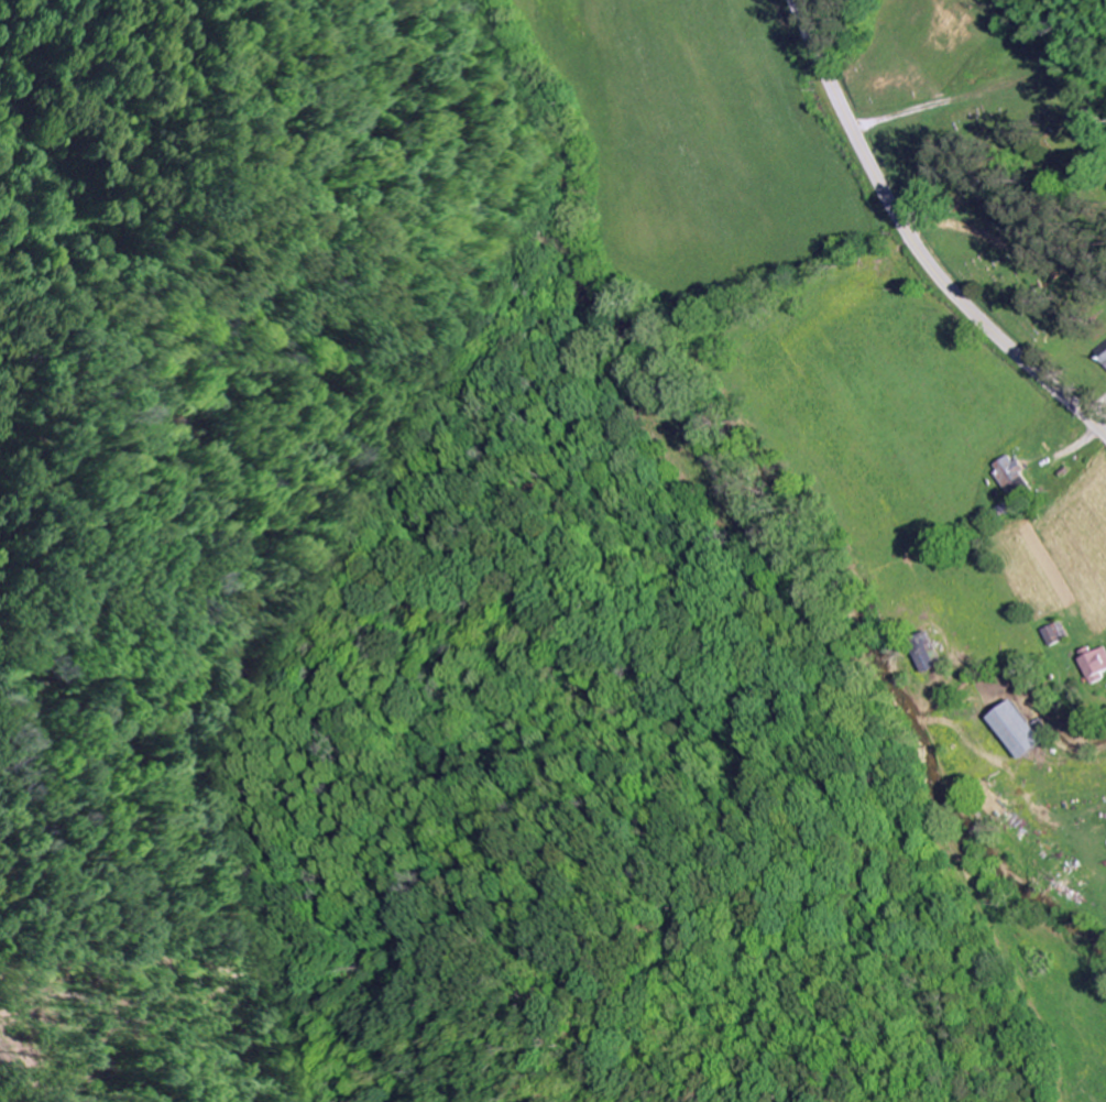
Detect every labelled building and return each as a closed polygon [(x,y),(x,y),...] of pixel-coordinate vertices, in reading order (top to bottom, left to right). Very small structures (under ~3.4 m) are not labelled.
[(998,467),(1023,505),(1037,495),(1024,475),(1029,472),(1018,454),(998,467)] [(1048,630),(1054,646),(1069,642),(1063,625),(1048,630)] [(947,664),(931,634),(915,644),(931,673),(947,664)] [(1105,682),(1105,651),(1087,661),(1100,685),(1105,682)] [(1025,761),(1051,745),(1023,700),(997,716),(1025,761)]
